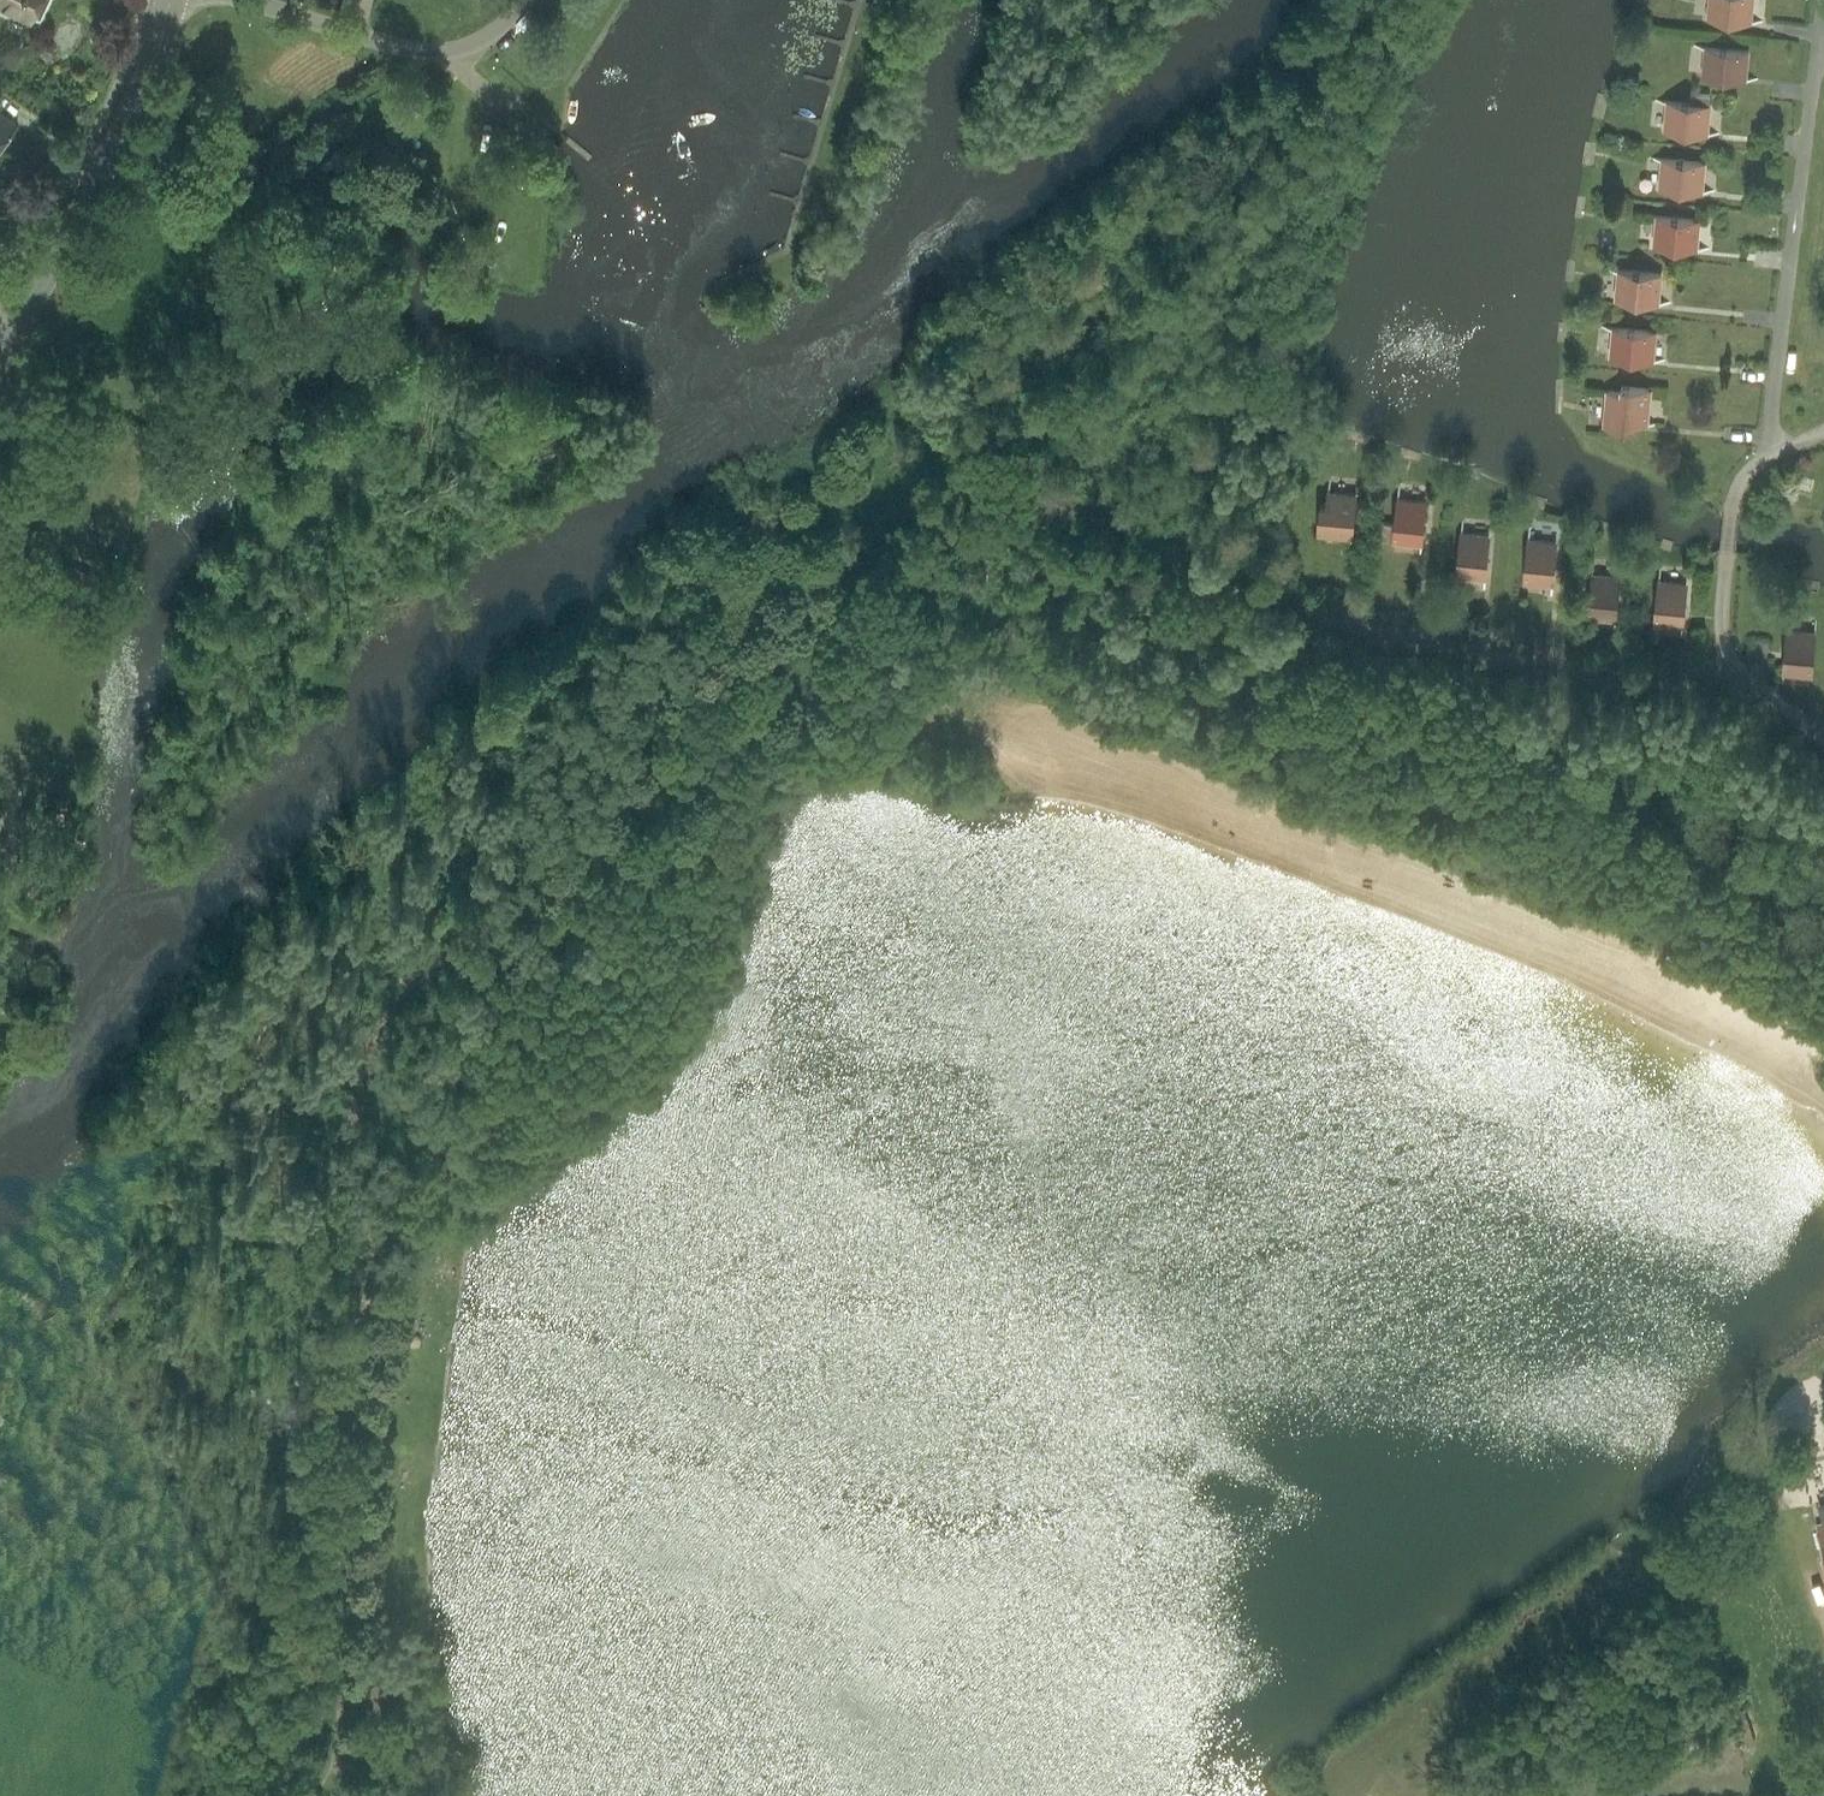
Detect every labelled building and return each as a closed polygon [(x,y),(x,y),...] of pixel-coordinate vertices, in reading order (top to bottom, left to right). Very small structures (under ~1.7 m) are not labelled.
[(29,20),(32,15),(39,17),(47,0),(0,0),(0,6),(29,20)] [(1754,0),(1712,0),(1710,18),(1752,22),(1754,0)] [(1747,80),(1750,51),(1707,47),(1705,76),(1747,80)] [(1669,102),(1666,130),(1709,134),(1711,105),(1669,102)] [(15,122),(0,111),(0,142),(15,122)] [(1664,159),(1661,188),(1703,192),(1706,163),(1664,159)] [(1658,217),(1656,245),(1698,249),(1701,220),(1658,217)] [(1660,304),(1662,275),(1620,271),(1617,300),(1660,304)] [(1654,361),(1657,332),(1615,328),(1612,357),(1654,361)] [(1649,424),(1652,390),(1623,387),(1622,393),(1609,392),(1606,426),(1635,429),(1636,423),(1649,424)] [(1353,538),(1358,496),(1329,493),(1328,506),(1322,505),(1319,535),(1353,538)] [(1383,523),(1381,541),(1394,542),(1423,545),(1427,503),(1398,500),(1396,524),(1383,523)] [(1487,579),(1491,537),(1462,534),(1458,576),(1487,579)] [(1554,585),(1558,543),(1529,540),(1525,583),(1554,585)] [(1617,620),(1621,578),(1592,575),(1588,617),(1617,620)] [(1659,581),(1655,624),(1684,626),(1688,584),(1659,581)] [(1812,676),(1816,634),(1788,631),(1784,673),(1812,676)]
